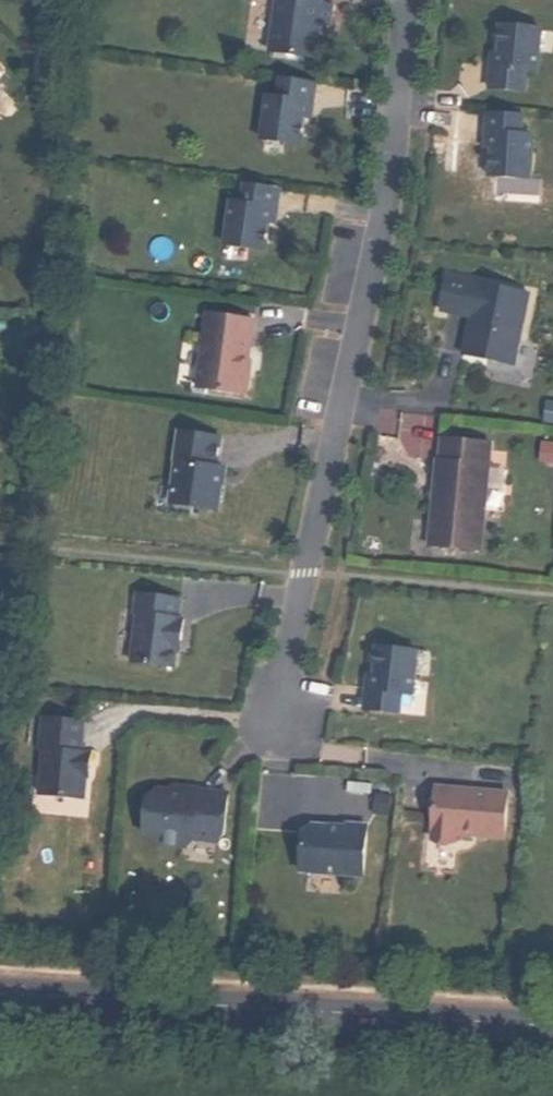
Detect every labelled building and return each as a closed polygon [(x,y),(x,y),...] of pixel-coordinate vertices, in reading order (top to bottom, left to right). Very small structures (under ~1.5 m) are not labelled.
[(310,53),(313,31),(315,19),(318,20),(325,21),(328,1),(321,0),(273,0),(266,48),(310,53)] [(488,61),(486,83),(521,86),(523,65),(534,66),(537,23),(497,19),(495,47),(493,62),(488,61)] [(264,92),(257,136),(298,142),(302,114),(304,99),(310,100),(312,79),(277,74),(274,94),(264,92)] [(304,99),(302,114),(307,115),(310,100),(304,99)] [(485,103),(484,126),(489,126),(488,142),(487,170),(528,174),(530,130),(519,129),(520,107),(485,103)] [(229,198),(223,241),(263,247),(267,220),(269,204),(275,205),(278,185),(242,179),(240,200),(229,198)] [(446,272),(439,306),(468,313),(460,349),(512,360),(527,289),(446,272)] [(196,383),(246,390),(248,366),(246,366),(247,355),(253,317),(206,310),(196,383)] [(543,417),(552,419),(552,400),(545,399),(543,417)] [(168,500),(216,507),(222,464),(214,463),(219,434),(178,428),(173,458),(175,458),(168,500)] [(489,438),(439,434),(437,456),(435,456),(433,475),(438,475),(436,488),(432,487),(427,543),(479,547),(482,508),(486,464),(489,438)] [(134,611),(128,658),(172,664),(174,648),(176,637),(178,638),(181,616),(176,615),(179,596),(134,591),(132,611),(134,611)] [(362,707),(398,710),(401,690),(412,691),(416,647),(375,644),(372,671),(370,686),(364,686),(362,707)] [(37,791),(82,796),(84,773),(86,774),(89,750),(79,750),(82,719),(40,715),(37,747),(41,747),(37,791)] [(171,782),(170,788),(198,791),(198,788),(198,785),(171,782)] [(434,784),(430,836),(455,838),(456,831),(504,834),(507,789),(434,784)] [(147,832),(155,841),(184,844),(193,837),(213,839),(222,832),(226,790),(198,788),(198,791),(170,788),(155,786),(146,793),(142,831),(147,832)] [(301,830),(298,868),(362,874),(366,823),(344,822),(344,826),(310,823),(301,830)]
